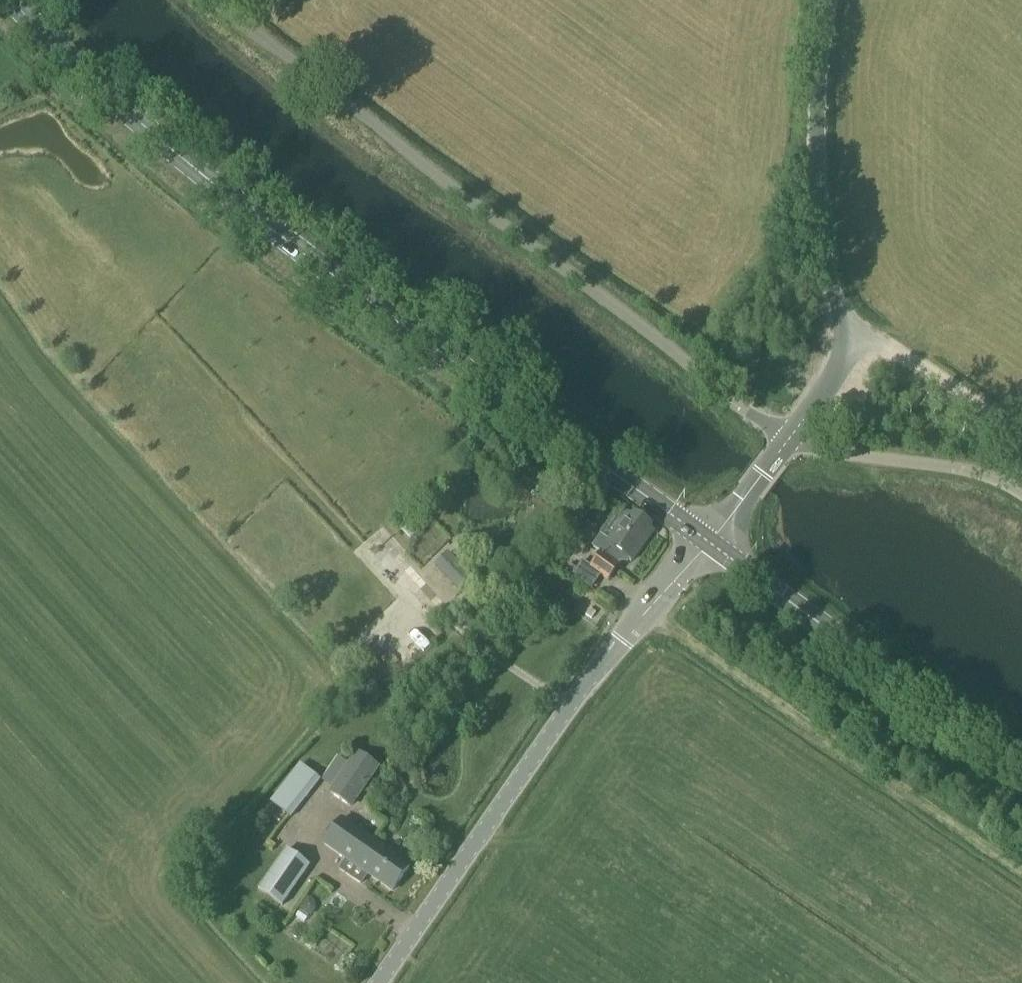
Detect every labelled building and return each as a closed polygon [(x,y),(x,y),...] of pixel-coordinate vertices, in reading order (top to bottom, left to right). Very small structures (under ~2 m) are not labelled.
[(469,429),(456,433),(461,449),(474,445),(469,429)] [(628,566),(651,534),(647,531),(650,527),(634,515),(631,520),(627,516),(606,545),(621,556),(619,560),(628,566)] [(434,565),(460,594),(480,576),(453,547),(434,565)] [(589,569),(607,582),(618,567),(600,554),(589,569)] [(350,809),(378,769),(356,753),(328,794),(350,809)] [(289,820),(319,782),(299,766),(270,804),(289,820)] [(324,845),(392,891),(408,867),(340,821),(324,845)] [(258,891),(281,907),(308,868),(285,852),(258,891)]
